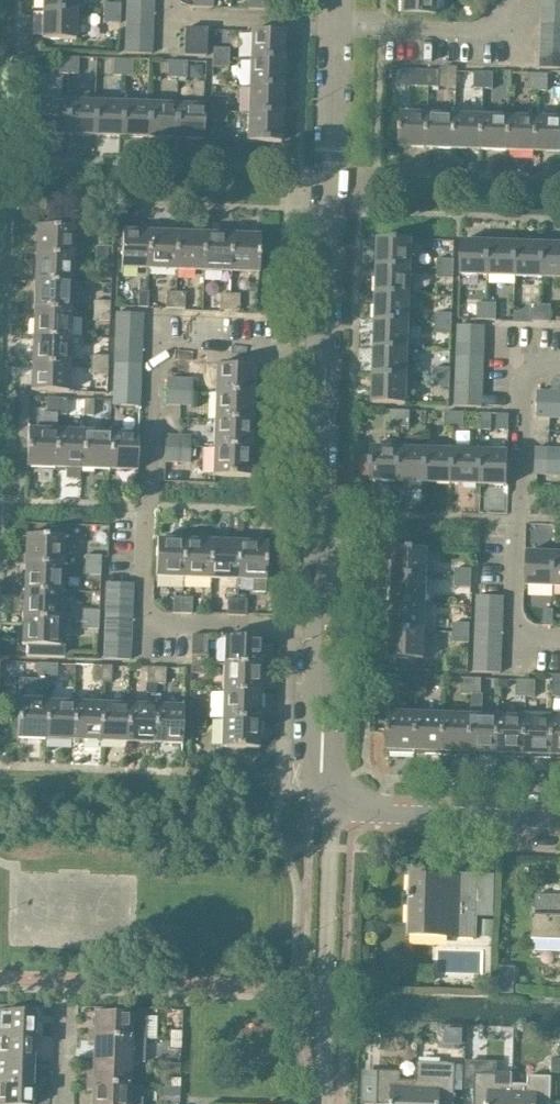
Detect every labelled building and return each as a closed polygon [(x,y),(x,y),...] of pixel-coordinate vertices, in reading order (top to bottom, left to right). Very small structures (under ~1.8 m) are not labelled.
[(76,0),(43,0),(42,11),(76,13),(76,0)] [(258,0),(248,0),(248,9),(257,9),(258,0)] [(267,9),(267,0),(258,0),(257,9),(267,10),(267,9)] [(436,0),(403,0),(403,15),(435,16),(436,0)] [(548,0),(542,0),(542,12),(559,13),(559,1),(548,0)] [(152,16),(153,4),(126,3),(126,15),(152,16)] [(103,14),(119,14),(119,6),(103,6),(103,14)] [(75,40),(76,13),(42,11),(41,39),(75,40)] [(542,12),(541,25),(559,26),(559,13),(542,12)] [(119,24),(119,14),(103,14),(103,24),(119,24)] [(152,28),(152,16),(126,15),(126,27),(152,28)] [(541,25),(541,38),(559,39),(559,26),(541,25)] [(151,41),(152,28),(126,27),(125,40),(151,41)] [(206,56),(206,30),(206,29),(185,29),(184,56),(206,56)] [(283,61),(284,32),(251,31),(250,59),(283,61)] [(541,38),(541,50),(559,51),(559,39),(541,38)] [(151,54),(151,41),(125,40),(125,53),(151,54)] [(212,56),(227,57),(227,49),(212,49),(212,56)] [(541,50),(540,67),(559,68),(559,51),(541,50)] [(227,69),(227,57),(212,56),(212,68),(227,69)] [(67,74),(68,58),(59,57),(58,74),(67,74)] [(68,58),(67,74),(77,74),(78,58),(68,58)] [(122,76),(123,60),(113,59),(113,76),(122,76)] [(282,88),(283,61),(250,59),(249,86),(282,88)] [(123,60),(122,76),(132,76),(132,60),(123,60)] [(177,78),(178,61),(168,61),(167,77),(177,78)] [(178,61),(177,78),(186,78),(187,62),(178,61)] [(429,87),(429,70),(401,69),(400,86),(429,87)] [(429,70),(429,87),(438,87),(439,71),(429,70)] [(483,89),(483,72),(474,72),(474,88),(483,89)] [(483,72),(483,89),(493,89),(493,72),(483,72)] [(538,90),(539,74),(529,74),(528,90),(538,90)] [(539,74),(538,90),(547,91),(548,74),(539,74)] [(281,115),(282,88),(249,86),(248,114),(281,115)] [(65,135),(66,101),(39,100),(38,134),(65,135)] [(93,136),(94,102),(66,101),(65,135),(93,136)] [(120,137),(121,103),(94,102),(93,136),(120,137)] [(148,138),(149,104),(121,103),(120,137),(148,138)] [(175,139),(176,105),(149,104),(148,138),(175,139)] [(210,112),(225,113),(225,104),(210,104),(210,112)] [(176,105),(175,139),(202,140),(204,106),(176,105)] [(225,125),(225,113),(210,112),(209,125),(225,125)] [(426,148),(428,114),(400,113),(398,147),(426,148)] [(280,143),(281,115),(248,114),(247,141),(280,143)] [(454,149),(455,115),(428,114),(426,148),(454,149)] [(480,150),(482,116),(455,115),(454,149),(480,150)] [(508,150),(509,117),(482,116),(480,150),(508,150)] [(536,151),(537,118),(509,117),(508,150),(536,151)] [(536,151),(559,152),(559,119),(537,118),(536,151)] [(72,256),(73,227),(36,226),(35,254),(72,256)] [(148,269),(150,232),(122,231),(121,268),(148,269)] [(176,270),(177,233),(150,232),(148,269),(176,270)] [(203,271),(204,234),(177,233),(176,270),(203,271)] [(231,272),(233,235),(204,234),(203,271),(231,272)] [(258,273),(259,236),(233,235),(231,272),(258,273)] [(411,267),(411,239),(378,238),(377,266),(411,267)] [(487,277),(487,244),(460,243),(459,277),(487,277)] [(514,278),(515,244),(487,244),(487,277),(514,278)] [(542,279),(543,245),(515,244),(514,278),(542,279)] [(543,245),(542,279),(559,279),(559,246),(543,245)] [(95,256),(110,257),(110,249),(95,248),(95,256)] [(71,282),(72,256),(35,254),(35,280),(71,282)] [(110,267),(110,257),(95,256),(95,267),(110,267)] [(437,268),(453,268),(454,259),(437,259),(437,268)] [(410,294),(411,267),(377,266),(376,293),(410,294)] [(453,278),(453,268),(437,268),(437,278),(453,278)] [(71,309),(71,282),(35,280),(34,308),(71,309)] [(147,307),(148,291),(138,291),(137,307),(147,307)] [(175,308),(175,292),(166,292),(165,308),(175,308)] [(175,292),(175,308),(184,309),(185,292),(175,292)] [(409,322),(410,294),(376,293),(375,321),(409,322)] [(230,310),(230,294),(220,294),(220,310),(230,310)] [(230,294),(230,310),(238,311),(239,294),(230,294)] [(92,310),(108,311),(109,303),(93,302),(92,310)] [(485,319),(486,303),(477,303),(477,319),(485,319)] [(486,303),(485,319),(496,320),(496,303),(486,303)] [(541,321),(541,305),(531,304),(531,321),(541,321)] [(541,305),(541,321),(550,321),(550,305),(541,305)] [(70,336),(71,309),(34,308),(33,334),(70,336)] [(108,321),(108,311),(92,310),(92,320),(108,321)] [(141,328),(142,315),(142,314),(116,313),(115,326),(141,328)] [(435,323),(451,323),(452,314),(435,313),(435,323)] [(408,349),(409,322),(375,321),(374,348),(408,349)] [(451,333),(451,323),(435,323),(435,332),(451,333)] [(484,344),(484,328),(484,326),(458,325),(457,343),(484,344)] [(141,339),(141,328),(115,326),(115,339),(141,339)] [(33,334),(32,363),(69,364),(69,345),(80,346),(81,336),(70,336),(33,334)] [(140,352),(141,339),(115,339),(114,351),(140,352)] [(483,356),(484,344),(457,343),(457,355),(483,356)] [(407,377),(408,349),(374,348),(373,376),(407,377)] [(140,364),(140,352),(114,351),(114,363),(140,364)] [(483,368),(483,356),(457,355),(456,367),(483,368)] [(68,392),(69,364),(32,363),(31,391),(68,392)] [(140,376),(140,364),(114,363),(113,375),(140,376)] [(106,375),(106,365),(91,365),(91,375),(106,375)] [(252,394),(253,367),(216,365),(215,393),(252,394)] [(482,380),(483,368),(456,367),(456,379),(482,380)] [(433,378),(450,378),(450,368),(434,368),(433,378)] [(139,389),(140,376),(113,375),(113,388),(139,389)] [(406,404),(407,377),(373,376),(372,403),(406,404)] [(180,405),(180,391),(181,379),(167,378),(166,405),(180,405)] [(449,387),(450,378),(433,378),(433,387),(449,387)] [(180,391),(192,392),(192,379),(181,379),(180,391)] [(482,393),(482,380),(456,379),(456,392),(482,393)] [(139,406),(139,389),(113,388),(112,405),(139,406)] [(191,405),(192,392),(180,391),(180,405),(191,405)] [(550,391),(537,391),(537,417),(549,418),(550,404),(550,391)] [(559,404),(559,392),(550,391),(550,404),(559,404)] [(481,407),(482,393),(456,392),(455,406),(481,407)] [(251,422),(252,394),(215,393),(214,420),(251,422)] [(56,415),(56,398),(47,398),(46,414),(56,415)] [(56,398),(56,415),(65,415),(66,399),(56,398)] [(84,399),(83,416),(93,416),(93,400),(84,399)] [(550,404),(549,418),(559,418),(559,404),(550,404)] [(399,427),(399,410),(390,410),(390,427),(399,427)] [(399,410),(399,427),(409,427),(409,411),(399,410)] [(454,429),(455,412),(445,412),(444,428),(454,429)] [(455,412),(454,429),(463,429),(464,413),(455,412)] [(481,413),(481,430),(491,430),(491,414),(481,413)] [(27,430),(26,467),(54,468),(55,431),(56,415),(46,414),(38,414),(38,430),(27,430)] [(250,448),(251,422),(214,420),(213,447),(250,448)] [(81,469),(83,432),(55,431),(54,468),(81,469)] [(108,470),(110,433),(83,432),(81,469),(108,470)] [(136,471),(138,434),(110,433),(108,470),(136,471)] [(178,449),(179,436),(165,436),(164,462),(178,462),(178,449)] [(190,449),(190,446),(190,436),(179,436),(178,449),(190,449)] [(249,477),(250,448),(213,447),(212,476),(249,477)] [(397,482),(398,448),(371,447),(369,481),(397,482)] [(425,483),(426,449),(398,448),(397,482),(425,483)] [(549,448),(548,448),(535,448),(534,474),(548,475),(548,459),(549,448)] [(559,459),(559,449),(549,448),(548,459),(559,459)] [(178,449),(178,462),(189,463),(190,449),(178,449)] [(452,484),(453,450),(426,449),(425,483),(452,484)] [(480,484),(481,451),(453,450),(452,484),(480,484)] [(507,485),(508,452),(481,451),(480,484),(507,485)] [(559,469),(559,459),(548,459),(548,475),(559,475),(559,469)] [(62,563),(63,536),(26,535),(25,562),(62,563)] [(184,541),(157,540),(156,540),(155,576),(183,577),(184,541)] [(210,578),(211,542),(184,541),(183,577),(210,578)] [(237,579),(238,543),(211,542),(210,578),(237,579)] [(265,593),(266,544),(238,543),(237,579),(252,580),(252,593),(265,593)] [(268,546),(268,557),(280,558),(281,546),(268,546)] [(426,576),(427,549),(393,547),(393,575),(426,576)] [(555,553),(527,552),(525,585),(554,587),(555,553)] [(61,591),(62,563),(25,562),(24,590),(61,591)] [(99,575),(99,565),(84,564),(83,575),(99,575)] [(455,577),(471,578),(471,569),(455,568),(455,577)] [(425,604),(426,576),(393,575),(392,603),(425,604)] [(471,588),(471,578),(455,577),(454,587),(471,588)] [(132,584),(106,583),(105,596),(132,597),(132,584)] [(60,618),(61,591),(24,590),(23,617),(60,618)] [(476,608),(503,610),(503,596),(477,595),(476,608)] [(131,609),(132,597),(105,596),(105,608),(131,609)] [(181,614),(182,597),(173,597),(172,613),(181,614)] [(191,614),(191,613),(192,597),(182,597),(181,614),(191,614)] [(236,615),(236,599),(227,599),(227,615),(236,615)] [(246,616),(246,615),(246,599),(236,599),(236,615),(246,616)] [(424,631),(425,604),(392,603),(391,630),(424,631)] [(131,622),(131,609),(105,608),(104,621),(131,622)] [(502,623),(503,610),(476,608),(476,622),(502,623)] [(552,626),(552,625),(553,610),(543,609),(542,626),(552,626)] [(82,619),(97,619),(97,611),(82,611),(82,619)] [(23,617),(22,645),(26,645),(26,656),(64,658),(64,645),(59,645),(60,618),(23,617)] [(97,630),(97,619),(82,619),(82,630),(97,630)] [(130,634),(131,622),(104,621),(104,633),(130,634)] [(502,635),(502,623),(476,622),(475,634),(502,635)] [(453,632),(469,633),(469,625),(454,624),(453,632)] [(423,659),(424,631),(391,630),(390,658),(423,659)] [(468,643),(469,633),(453,632),(453,643),(468,643)] [(130,646),(130,634),(104,633),(104,645),(130,646)] [(501,647),(502,635),(475,634),(475,646),(501,647)] [(260,665),(261,638),(224,637),(223,665),(260,665)] [(129,660),(130,646),(104,645),(103,659),(129,660)] [(501,660),(501,647),(475,646),(474,659),(501,660)] [(191,664),(207,664),(207,655),(191,654),(191,664)] [(500,672),(501,660),(474,659),(474,671),(500,672)] [(47,680),(47,664),(38,663),(37,679),(47,680)] [(47,664),(47,680),(56,680),(57,664),(47,664)] [(207,674),(207,664),(191,664),(190,673),(207,674)] [(101,682),(102,666),(92,665),(92,682),(101,682)] [(260,693),(260,665),(223,665),(222,692),(260,693)] [(102,666),(101,682),(111,682),(111,666),(102,666)] [(146,683),(145,691),(155,691),(155,684),(156,667),(146,667),(146,683)] [(156,667),(155,684),(165,684),(165,668),(156,667)] [(417,693),(418,676),(408,676),(407,693),(417,693)] [(418,676),(417,693),(426,694),(427,676),(418,676)] [(471,695),(471,678),(462,678),(461,694),(471,695)] [(471,678),(471,695),(480,695),(481,678),(471,678)] [(46,702),(47,680),(37,679),(19,679),(16,740),(18,740),(18,738),(44,739),(44,741),(46,702)] [(526,696),(527,680),(516,680),(516,696),(526,696)] [(527,680),(526,696),(535,697),(535,680),(527,680)] [(259,720),(260,693),(222,692),(221,719),(259,720)] [(71,742),(73,703),(46,702),(44,741),(45,741),(45,740),(45,739),(71,740),(71,742)] [(99,743),(100,704),(73,703),(71,742),(72,742),(72,741),(72,740),(98,741),(98,743),(99,743)] [(127,742),(128,705),(100,704),(99,743),(100,742),(100,741),(125,742),(125,744),(127,744),(127,743),(127,742)] [(153,745),(155,706),(128,705),(127,742),(153,743),(153,745)] [(155,706),(153,745),(154,745),(154,744),(154,743),(182,744),(183,707),(155,706)] [(189,718),(205,719),(206,711),(189,710),(189,718)] [(415,750),(417,713),(388,712),(386,753),(387,753),(388,749),(397,750),(397,753),(415,754),(415,750)] [(443,751),(444,714),(417,713),(415,750),(424,751),(424,754),(442,755),(442,751),(443,751)] [(469,755),(470,715),(444,714),(443,751),(452,752),(452,755),(469,755)] [(497,753),(498,716),(470,715),(469,755),(469,756),(470,752),(479,753),(479,756),(497,756),(497,753)] [(524,757),(525,717),(498,716),(497,753),(506,753),(506,757),(524,757)] [(552,755),(553,718),(525,717),(524,757),(524,754),(534,754),(533,758),(551,758),(551,755),(552,755)] [(205,728),(205,719),(189,718),(189,727),(205,728)] [(552,755),(559,755),(559,718),(553,718),(552,755)] [(258,748),(259,720),(221,719),(220,747),(258,748)] [(194,754),(187,760),(194,766),(200,760),(194,754)] [(445,879),(435,879),(435,877),(411,876),(410,892),(408,892),(408,899),(410,899),(409,926),(432,927),(431,935),(459,936),(475,937),(477,879),(445,877),(445,879)] [(537,896),(537,895),(536,895),(534,938),(559,939),(559,897),(537,896)] [(360,967),(360,982),(374,983),(375,973),(370,968),(360,967)] [(32,1033),(34,1012),(0,1011),(0,1032),(32,1033)] [(131,1038),(144,1039),(145,1015),(94,1012),(93,1031),(89,1030),(89,1029),(88,1029),(88,1037),(131,1038)] [(170,1040),(181,1040),(181,1031),(170,1031),(170,1040)] [(32,1033),(0,1032),(0,1055),(32,1056),(32,1033)] [(144,1039),(88,1037),(87,1045),(89,1045),(89,1044),(93,1044),(92,1061),(130,1062),(143,1063),(144,1039)] [(180,1049),(181,1040),(170,1040),(170,1049),(180,1049)] [(32,1056),(0,1055),(0,1082),(32,1083),(32,1056)] [(551,1059),(551,1071),(559,1071),(559,1059),(551,1059)] [(129,1086),(130,1062),(92,1061),(92,1078),(87,1078),(88,1077),(86,1077),(86,1084),(129,1086)] [(415,1103),(453,1103),(454,1091),(461,1091),(462,1066),(455,1066),(455,1065),(416,1063),(416,1082),(415,1103)] [(416,1082),(401,1081),(401,1072),(378,1071),(377,1103),(415,1103),(416,1082)] [(512,1085),(497,1084),(497,1075),(475,1074),(474,1103),(512,1103),(512,1085)] [(512,1103),(550,1103),(551,1097),(556,1097),(556,1084),(551,1084),(551,1077),(528,1076),(528,1085),(512,1085),(512,1103)] [(168,1087),(179,1088),(179,1079),(169,1079),(168,1087)] [(32,1083),(0,1082),(0,1103),(31,1103),(32,1083)] [(129,1086),(86,1084),(86,1092),(87,1093),(87,1092),(91,1092),(91,1103),(129,1103),(129,1086)] [(179,1097),(179,1088),(168,1087),(168,1096),(179,1097)]
